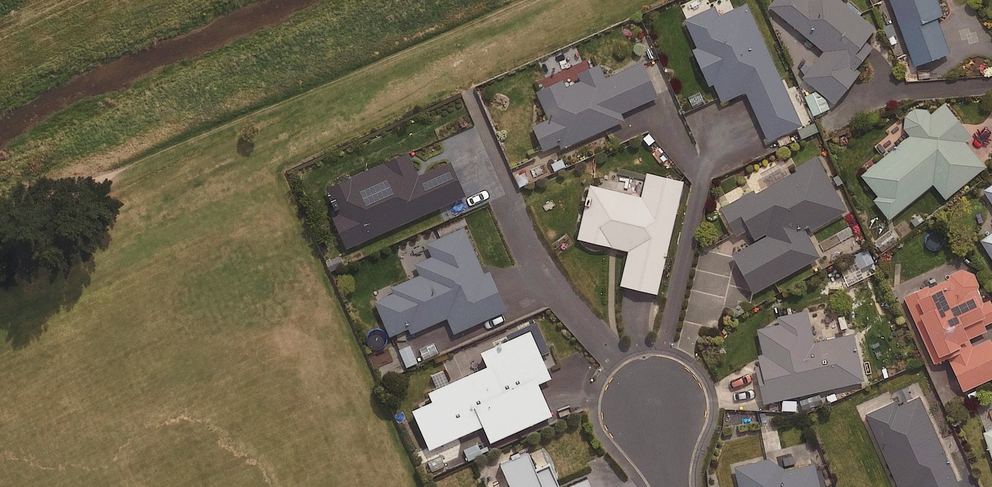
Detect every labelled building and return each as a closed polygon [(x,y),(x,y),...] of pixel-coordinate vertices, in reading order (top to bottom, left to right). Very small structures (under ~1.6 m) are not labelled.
[(769,6),(823,53),(803,77),(833,103),(859,73),(854,69),(871,49),(863,42),(874,30),(839,0),(775,0),(769,6)] [(914,66),(948,53),(935,17),(942,15),(937,0),(890,0),(914,66)] [(800,126),(745,4),(717,17),(713,8),(684,20),(697,49),(693,51),(708,85),(711,84),(720,103),(745,92),(767,141),(800,126)] [(655,98),(640,63),(605,78),(599,66),(537,93),(549,119),(532,127),(545,155),(622,122),(618,114),(655,98)] [(969,136),(944,104),(930,116),(921,104),(901,120),(913,135),(861,176),(877,196),(873,200),(888,219),(932,184),(944,199),(984,167),(963,140),(969,136)] [(416,177),(406,154),(329,188),(341,215),(333,219),(346,248),(462,197),(448,163),(416,177)] [(845,211),(816,157),(795,168),(797,172),(756,194),(754,191),(719,210),(734,237),(748,229),(756,242),(731,256),(752,294),(818,257),(805,233),(845,211)] [(682,182),(647,174),(641,198),(589,186),(577,239),(628,251),(620,286),(656,294),(682,182)] [(983,191),(991,205),(991,185),(983,191)] [(482,271),(462,227),(426,244),(432,258),(413,267),(417,277),(372,298),(390,336),(407,329),(410,334),(445,318),(453,334),(505,310),(487,269),(482,271)] [(980,241),(991,260),(991,233),(980,241)] [(969,266),(903,299),(933,360),(945,354),(963,392),(991,378),(991,350),(987,339),(967,348),(964,341),(991,327),(991,312),(969,266)] [(814,343),(807,312),(776,319),(777,323),(755,328),(764,364),(755,366),(763,403),(863,381),(852,335),(814,343)] [(504,333),(507,340),(480,352),(486,367),(427,393),(431,403),(412,411),(428,450),(482,426),(489,443),(550,416),(536,384),(549,379),(540,359),(549,355),(534,320),(504,333)] [(412,345),(397,352),(405,370),(420,362),(412,345)] [(917,395),(865,418),(896,486),(958,486),(917,395)] [(983,433),(991,459),(991,430),(983,433)] [(527,455),(500,467),(508,486),(559,486),(550,467),(535,474),(527,455)] [(767,460),(735,468),(739,486),(819,486),(813,463),(787,470),(767,460)] [(585,479),(567,486),(589,486),(585,479)]
